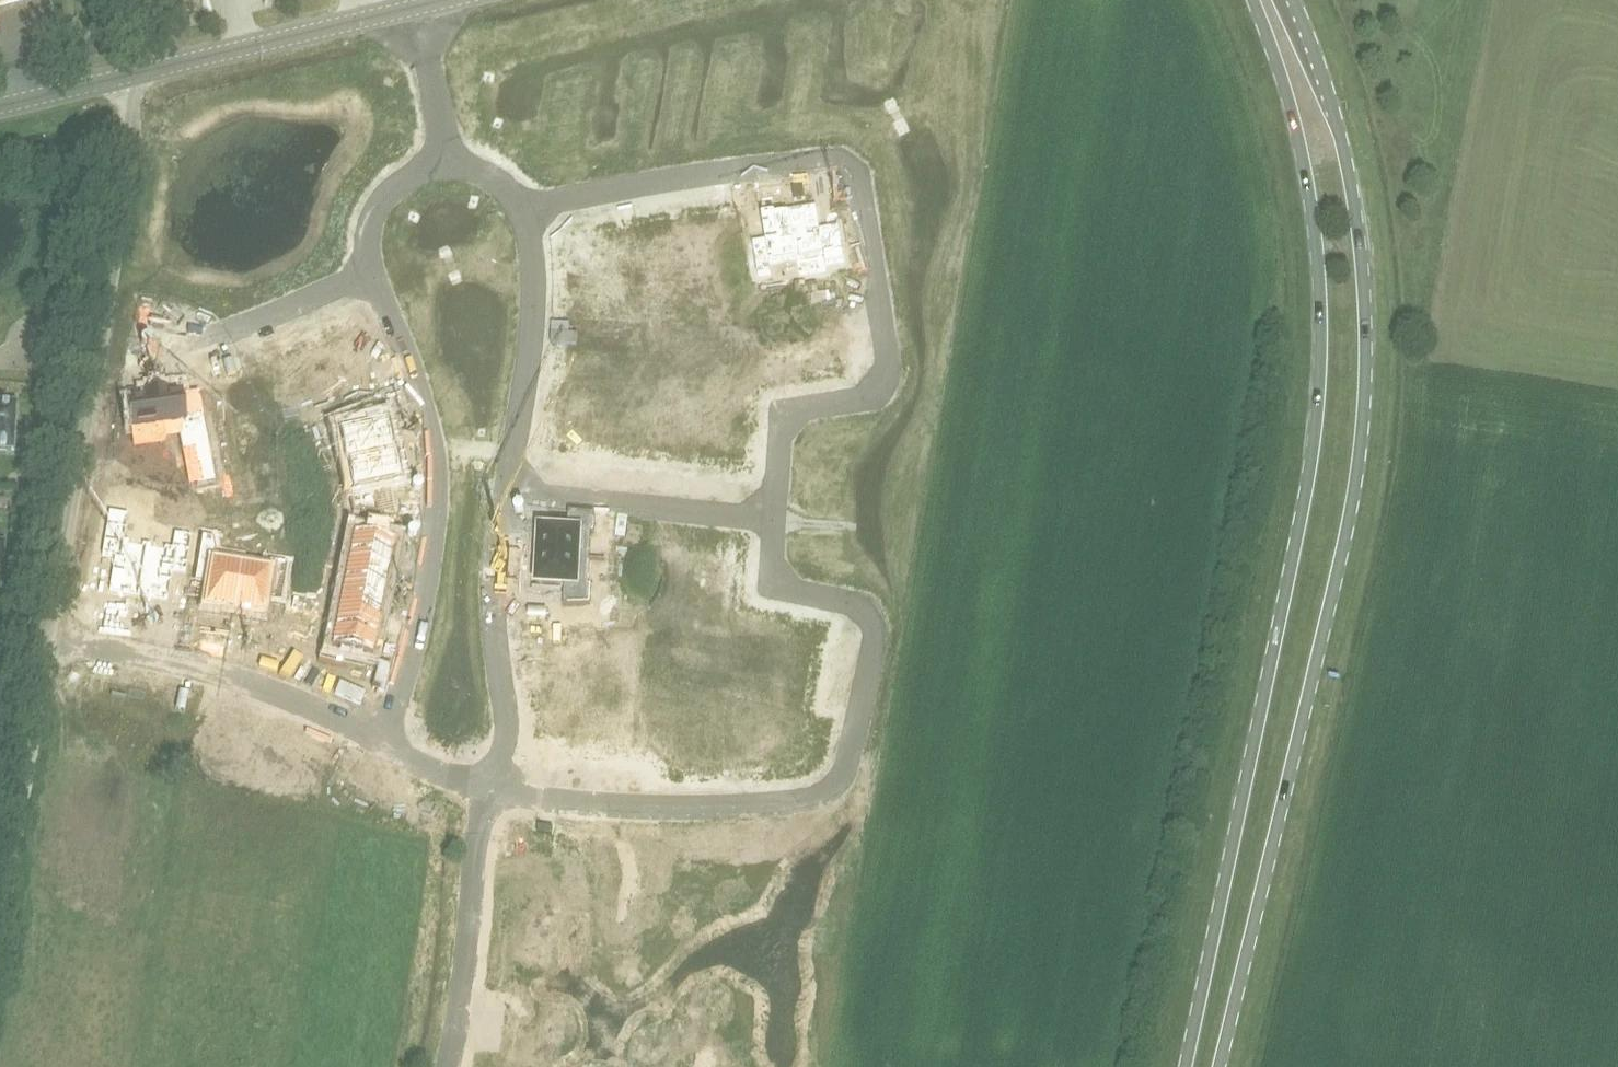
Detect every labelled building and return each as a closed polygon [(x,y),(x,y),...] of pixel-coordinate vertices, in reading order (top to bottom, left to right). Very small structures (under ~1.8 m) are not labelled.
[(817,208),(788,212),(796,261),(823,257),(825,268),(826,267),(845,264),(839,228),(820,231),(819,225),(817,208)] [(764,242),(751,244),(757,279),(770,276),(772,276),(770,266),(796,261),(788,212),(760,217),(763,236),(764,242)] [(656,251),(652,251),(663,312),(682,308),(676,273),(699,268),(691,226),(666,231),(669,248),(670,250),(656,253),(656,251)] [(615,294),(640,289),(634,261),(620,264),(614,237),(602,239),(601,235),(583,239),(593,286),(612,282),(615,294)] [(568,319),(566,344),(605,347),(607,323),(568,319)] [(308,354),(306,354),(320,384),(353,369),(363,391),(390,379),(375,345),(357,353),(351,339),(349,335),(325,346),(323,342),(306,350),(308,354)] [(652,343),(651,352),(664,353),(665,345),(652,343)] [(651,352),(651,360),(664,362),(664,353),(651,352)] [(698,383),(697,398),(748,403),(750,382),(719,353),(716,384),(698,383)] [(564,367),(561,392),(600,396),(603,371),(564,367)] [(216,419),(204,422),(211,459),(230,454),(229,449),(224,432),(273,419),(273,418),(262,378),(258,380),(255,370),(235,375),(237,380),(217,385),(223,407),(214,410),(216,419)] [(146,400),(129,402),(132,428),(132,429),(159,426),(159,432),(178,430),(179,436),(182,453),(190,452),(197,486),(215,483),(211,459),(204,422),(203,417),(184,419),(181,397),(181,393),(167,395),(167,390),(145,393),(146,400)] [(647,391),(646,400),(659,401),(660,393),(647,391)] [(561,392),(559,416),(598,419),(600,396),(561,392)] [(697,398),(694,426),(745,431),(748,403),(697,398)] [(646,400),(646,408),(659,410),(659,401),(646,400)] [(20,451),(21,435),(13,435),(15,405),(0,404),(0,450),(20,451)] [(356,409),(325,421),(328,436),(338,434),(344,463),(345,462),(391,452),(385,423),(380,423),(360,428),(356,409)] [(644,424),(643,432),(656,434),(657,425),(644,424)] [(391,452),(345,462),(352,491),(347,492),(352,515),(380,517),(373,488),(399,482),(392,451),(391,452)] [(106,504),(120,506),(123,489),(109,486),(106,504)] [(108,512),(100,558),(113,560),(109,585),(108,592),(138,597),(147,545),(125,542),(129,516),(108,512)] [(535,534),(534,548),(538,549),(538,558),(590,561),(591,534),(594,534),(595,515),(568,513),(567,531),(548,530),(539,529),(539,535),(535,534)] [(630,529),(645,530),(645,521),(630,520),(630,529)] [(345,523),(337,561),(389,572),(394,544),(389,543),(372,539),(374,526),(345,523)] [(147,545),(138,597),(168,602),(170,595),(173,572),(186,574),(191,548),(192,537),(173,534),(171,549),(147,545)] [(201,538),(194,584),(209,587),(206,604),(205,608),(226,612),(233,613),(242,563),(243,563),(243,560),(216,556),(213,540),(201,538)] [(686,540),(685,569),(736,572),(737,543),(686,540)] [(538,558),(536,586),(545,587),(564,588),(563,606),(590,605),(591,588),(588,587),(590,561),(538,558)] [(337,561),(332,588),(342,590),(342,594),(383,602),(383,598),(389,572),(337,561)] [(242,563),(233,613),(241,614),(261,617),(265,597),(280,600),(285,565),(269,563),(268,567),(243,563),(242,563)] [(685,569),(683,597),(701,598),(701,597),(734,599),(736,572),(685,569)] [(306,596),(308,587),(295,585),(293,593),(306,596)] [(331,595),(326,622),(377,632),(382,605),(383,602),(342,594),(341,597),(331,595)] [(320,649),(318,662),(343,668),(346,655),(367,659),(371,660),(377,632),(326,622),(320,649)] [(643,626),(630,627),(631,636),(643,634),(644,634),(643,626)] [(631,636),(629,636),(630,644),(643,643),(643,634),(631,636)] [(573,642),(534,647),(537,670),(576,666),(573,642)] [(576,666),(537,670),(540,695),(578,691),(576,666)] [(634,676),(621,677),(622,686),(634,684),(635,684),(634,676)] [(622,686),(621,686),(622,694),(635,693),(634,684),(622,686)] [(633,708),(620,710),(621,718),(634,717),(633,708)] [(550,1014),(513,1045),(526,1060),(563,1028),(550,1014)] [(640,1045),(654,1066),(680,1066),(659,1033),(640,1045)]
